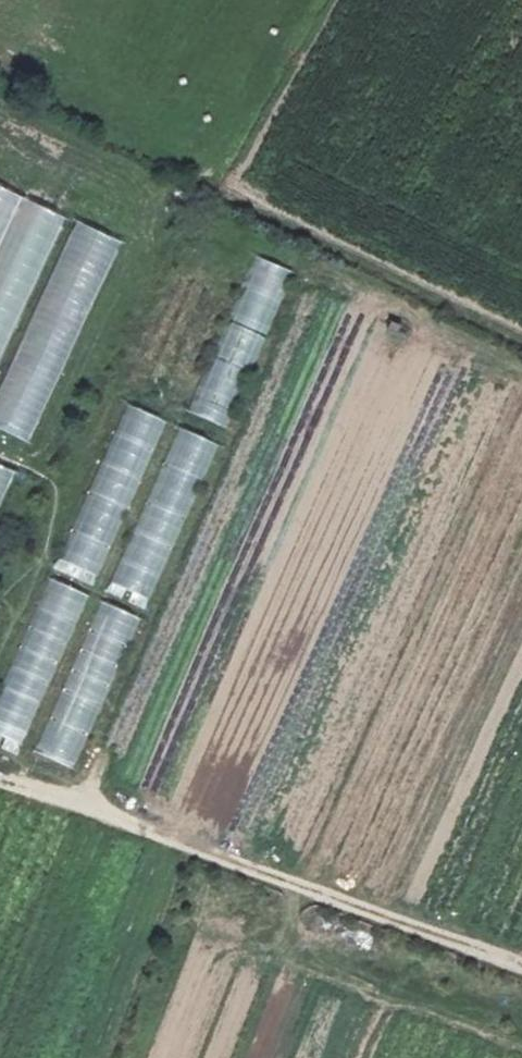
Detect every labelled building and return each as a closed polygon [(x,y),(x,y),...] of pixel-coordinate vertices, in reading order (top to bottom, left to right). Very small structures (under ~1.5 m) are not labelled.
[(60,212),(0,188),(0,365),(60,212)] [(0,395),(0,429),(34,443),(121,227),(75,209),(0,395)] [(233,430),(288,268),(250,255),(195,417),(233,430)] [(97,587),(162,420),(121,404),(56,571),(97,587)] [(108,593),(146,609),(217,444),(178,428),(108,593)] [(0,464),(0,495),(11,469),(0,464)] [(20,756),(86,595),(46,578),(0,689),(0,748),(20,756)] [(75,769),(140,620),(100,602),(35,752),(75,769)]
